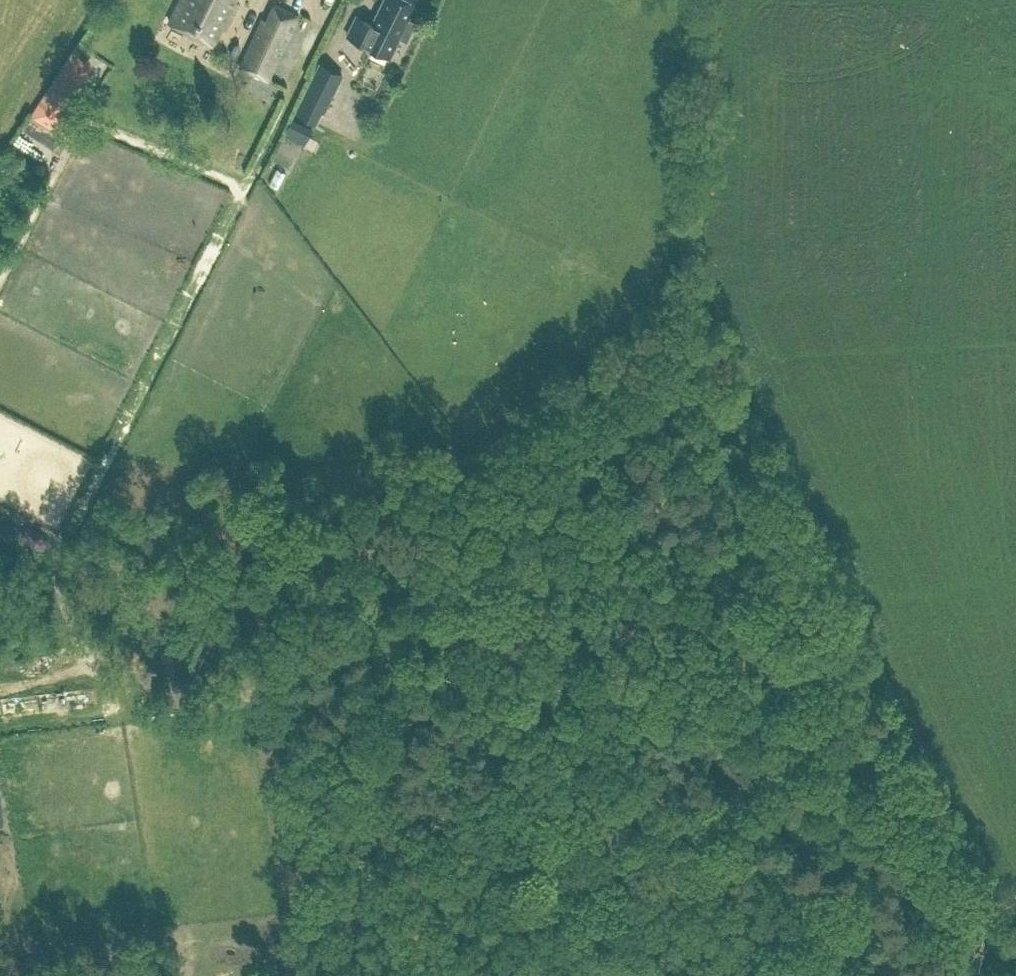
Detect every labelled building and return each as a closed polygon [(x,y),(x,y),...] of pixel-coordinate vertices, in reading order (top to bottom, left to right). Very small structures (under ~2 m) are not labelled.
[(235,0),(180,0),(170,21),(214,43),(221,29),(223,30),(238,1),(235,0)] [(416,1),(413,0),(383,0),(373,21),(357,13),(346,35),(388,56),(397,38),(397,39),(416,1)] [(266,80),(298,16),(274,4),(266,20),(262,18),(239,66),(266,80)] [(54,108),(87,59),(73,50),(29,116),(66,140),(77,123),(54,108)] [(324,112),(342,75),(319,63),(295,112),(315,122),(321,111),(324,112)] [(292,117),(283,134),(304,145),(313,128),(292,117)]
